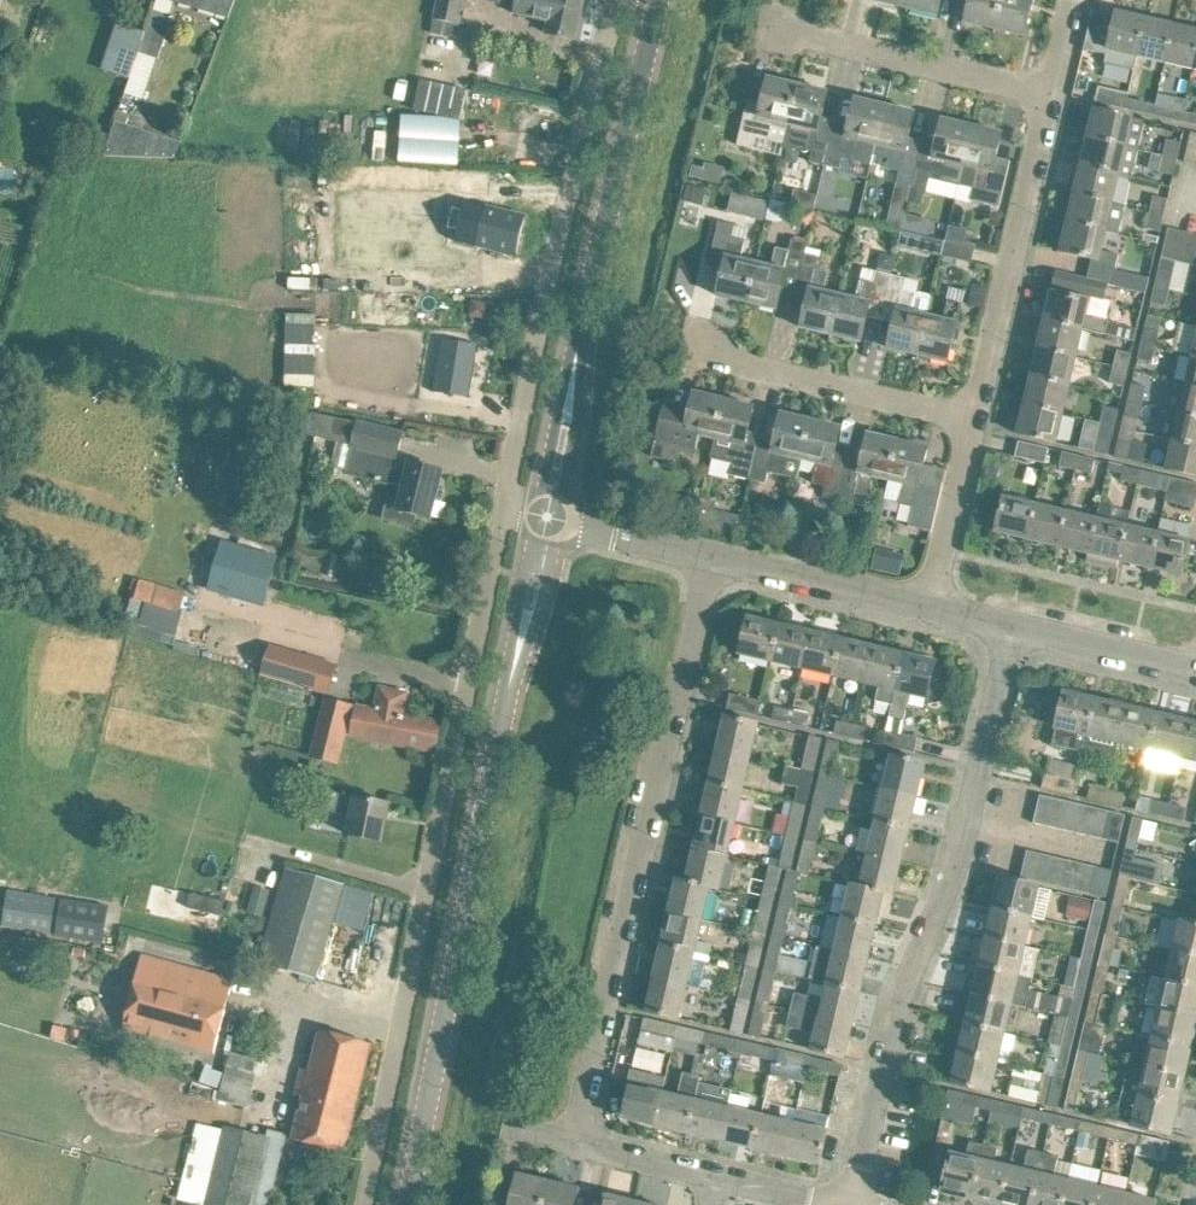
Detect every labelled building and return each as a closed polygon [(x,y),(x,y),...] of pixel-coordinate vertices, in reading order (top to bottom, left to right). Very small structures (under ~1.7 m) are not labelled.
[(234,0),(174,0),(228,16),(234,0)] [(466,0),(438,0),(434,18),(461,24),(466,0)] [(585,0),(516,0),(518,0),(515,13),(548,21),(546,33),(576,39),(585,0)] [(878,1),(908,8),(910,0),(878,0),(878,1)] [(908,8),(938,15),(942,0),(910,0),(908,8)] [(965,22),(995,29),(1002,0),(970,0),(965,22)] [(1034,0),(1002,0),(995,29),(1025,36),(1034,0)] [(171,16),(151,9),(143,34),(136,52),(156,59),(171,16)] [(1136,55),(1144,18),(1117,12),(1108,49),(1126,53),(1122,73),(1133,76),(1138,56),(1136,55)] [(1164,62),(1172,24),(1144,18),(1136,55),(1138,56),(1164,62)] [(1195,50),(1195,30),(1172,24),(1164,62),(1192,69),(1195,50)] [(127,29),(111,76),(127,81),(136,52),(143,34),(127,29)] [(785,144),(799,86),(768,78),(760,113),(746,109),(737,145),(755,149),(757,137),(785,144)] [(468,90),(420,79),(414,107),(461,118),(468,90)] [(820,127),(828,92),(799,86),(785,144),(784,149),(789,151),(801,148),(814,151),(812,163),(826,166),(834,130),(820,127)] [(1099,87),(1096,102),(1126,109),(1128,100),(1130,94),(1099,87)] [(1159,95),(1156,106),(1154,115),(1180,121),(1182,112),(1185,101),(1159,95)] [(877,145),(886,106),(855,99),(847,133),(834,130),(826,166),(841,170),(844,158),(872,164),(874,157),(877,145)] [(1154,115),(1156,106),(1128,100),(1126,109),(1154,115)] [(912,187),(921,151),(907,147),(915,113),(886,106),(877,145),(874,157),(890,160),(888,168),(901,171),(898,184),(912,187)] [(1146,121),(1134,119),(1094,109),(1087,140),(1138,152),(1146,121)] [(171,113),(169,121),(177,124),(182,121),(184,112),(176,110),(171,113)] [(1182,112),(1180,121),(1195,125),(1195,115),(1182,112)] [(959,185),(973,126),(942,119),(934,154),(921,151),(912,187),(926,190),(929,191),(931,178),(959,185)] [(112,121),(102,156),(174,158),(179,142),(112,121)] [(994,168),(1002,133),(973,126),(959,185),(974,188),(971,200),(1000,207),(1011,160),(1009,160),(1007,171),(994,168)] [(1191,132),(1184,162),(1195,164),(1195,133),(1191,132)] [(1132,180),(1138,152),(1087,140),(1080,168),(1120,177),(1132,180)] [(1167,141),(1163,158),(1177,161),(1181,144),(1167,141)] [(1174,176),(1177,161),(1163,158),(1160,173),(1174,176)] [(1113,205),(1120,177),(1080,168),(1074,196),(1113,205)] [(694,170),(692,181),(703,183),(705,173),(694,170)] [(687,186),(683,202),(703,207),(707,190),(687,186)] [(912,187),(909,201),(923,204),(926,190),(912,187)] [(809,194),(806,208),(808,209),(816,211),(819,196),(809,194)] [(1125,208),(1113,205),(1074,196),(1067,224),(1106,233),(1118,236),(1125,208)] [(1168,200),(1154,197),(1150,214),(1164,217),(1168,200)] [(756,200),(751,219),(763,221),(768,203),(756,200)] [(456,239),(455,241),(516,256),(526,216),(465,201),(465,203),(467,204),(458,240),(456,239)] [(808,209),(799,214),(807,227),(812,224),(816,211),(808,209)] [(1158,244),(1164,217),(1150,214),(1144,241),(1158,244)] [(757,264),(742,260),(746,241),(733,238),(735,225),(719,221),(711,257),(725,260),(717,295),(747,302),(757,264)] [(1113,270),(1117,255),(1102,251),(1106,233),(1067,224),(1061,252),(1098,261),(1097,266),(1091,265),(1087,279),(1106,284),(1146,293),(1150,279),(1113,270)] [(1176,261),(1183,231),(1169,228),(1162,258),(1176,261)] [(903,231),(900,245),(914,249),(917,235),(903,231)] [(1183,231),(1176,261),(1190,264),(1195,240),(1195,234),(1183,231)] [(796,290),(808,243),(793,240),(790,251),(777,248),(772,268),(757,264),(747,302),(777,309),(785,275),(798,278),(795,289),(796,290)] [(972,264),(976,249),(945,242),(942,256),(972,264)] [(825,293),(830,273),(817,270),(820,258),(806,255),(808,243),(796,290),(809,293),(801,327),(831,334),(841,296),(825,293)] [(881,253),(876,271),(891,274),(895,256),(881,253)] [(884,310),(892,275),(876,271),(874,283),(860,280),(856,300),(841,296),(831,334),(861,341),(869,307),(884,310)] [(1087,317),(1090,301),(1092,296),(1102,299),(1106,284),(1087,279),(1056,272),(1052,287),(1055,288),(1054,292),(1051,291),(1044,321),(1083,331),(1105,336),(1109,320),(1094,317),(1093,319),(1087,317)] [(1173,276),(1158,273),(1155,288),(1169,291),(1173,276)] [(927,316),(912,313),(917,293),(904,290),(906,278),(892,275),(884,310),(896,313),(888,348),(918,355),(927,316)] [(1165,308),(1169,291),(1155,288),(1151,305),(1165,308)] [(948,362),(962,303),(948,300),(943,320),(927,316),(918,355),(948,362)] [(508,301),(508,311),(529,311),(529,301),(508,301)] [(474,302),(471,317),(486,320),(489,304),(474,302)] [(442,313),(442,328),(462,329),(462,314),(442,313)] [(1076,359),(1083,331),(1044,321),(1038,350),(1076,359)] [(1160,331),(1145,328),(1141,345),(1156,349),(1160,331)] [(442,338),(433,392),(469,398),(478,344),(442,338)] [(1152,364),(1156,349),(1141,345),(1138,361),(1152,364)] [(1070,386),(1076,359),(1038,350),(1031,377),(1070,386)] [(1132,354),(1117,351),(1113,368),(1128,372),(1132,354)] [(1193,358),(1186,385),(1195,388),(1195,358),(1193,358)] [(1124,387),(1128,372),(1113,368),(1110,383),(1124,387)] [(1063,415),(1070,386),(1031,377),(1024,405),(1063,415)] [(1147,387),(1132,384),(1128,400),(1143,404),(1147,387)] [(1186,385),(1180,413),(1195,417),(1195,388),(1186,385)] [(714,439),(718,423),(724,400),(694,393),(690,409),(665,403),(652,457),(679,463),(682,452),(695,455),(700,435),(714,439)] [(759,445),(746,441),(754,407),(724,400),(718,423),(714,439),(710,458),(739,465),(736,477),(751,480),(759,445)] [(1139,420),(1143,404),(1128,400),(1124,416),(1139,420)] [(1056,443),(1061,423),(1063,415),(1024,405),(1018,434),(1056,443)] [(1118,411),(1104,407),(1100,423),(1115,427),(1118,411)] [(797,479),(810,423),(811,420),(781,413),(773,448),(759,445),(751,480),(766,484),(769,472),(797,479)] [(1180,413),(1173,441),(1195,446),(1195,417),(1180,413)] [(833,462),(841,428),(811,420),(810,423),(797,479),(798,479),(802,459),(818,463),(813,483),(826,486),(824,497),(838,501),(847,465),(833,462)] [(1108,455),(1115,427),(1100,423),(1085,420),(1078,448),(1108,455)] [(408,476),(389,471),(393,457),(397,458),(402,435),(360,424),(354,446),(348,473),(393,484),(384,518),(413,525),(415,514),(430,518),(442,471),(411,463),(408,476)] [(889,480),(899,441),(868,434),(860,468),(847,465),(838,501),(853,504),(856,493),(869,496),(874,476),(889,480)] [(1133,444),(1119,440),(1115,457),(1129,460),(1133,444)] [(920,483),(928,448),(899,441),(889,480),(905,484),(900,503),(913,507),(908,527),(932,532),(943,483),(942,483),(941,488),(920,483)] [(1173,441),(1167,469),(1195,476),(1195,446),(1173,441)] [(340,443),(334,469),(348,473),(354,446),(340,443)] [(1045,465),(1049,450),(1020,443),(1016,458),(1045,465)] [(1076,471),(1080,454),(1063,450),(1059,467),(1076,471)] [(1096,458),(1080,454),(1076,471),(1092,475),(1096,458)] [(990,462),(986,477),(997,480),(1001,464),(990,462)] [(1137,485),(1141,469),(1125,465),(1121,481),(1137,485)] [(1168,492),(1172,476),(1141,469),(1137,485),(1168,492)] [(1195,508),(1195,482),(1172,476),(1168,492),(1166,502),(1195,510),(1195,508)] [(1027,539),(1036,504),(1004,497),(996,532),(1027,539)] [(1057,546),(1066,511),(1036,504),(1027,539),(1057,546)] [(1119,561),(1127,526),(1110,522),(1113,508),(1100,505),(1097,519),(1089,554),(1087,561),(1117,568),(1119,561)] [(1089,554),(1097,519),(1066,511),(1057,546),(1089,554)] [(709,533),(712,521),(696,517),(693,529),(709,533)] [(1150,568),(1158,533),(1127,526),(1119,561),(1150,568)] [(1181,575),(1189,540),(1158,533),(1150,568),(1181,575)] [(813,538),(809,556),(821,558),(825,540),(813,538)] [(263,604),(277,559),(222,543),(209,588),(263,604)] [(876,552),(872,569),(886,572),(890,556),(876,552)] [(771,660),(779,626),(766,623),(767,619),(751,616),(750,619),(748,618),(740,652),(771,660)] [(803,667),(811,633),(810,633),(810,630),(795,626),(794,629),(779,626),(771,660),(803,667)] [(834,674),(841,640),(828,637),(829,634),(813,630),(812,634),(811,633),(803,667),(834,674)] [(175,645),(174,647),(197,655),(200,647),(177,639),(175,645)] [(865,682),(873,648),(871,647),(872,644),(857,640),(856,644),(841,640),(834,674),(865,682)] [(328,694),(337,665),(270,645),(262,674),(328,694)] [(892,705),(904,655),(890,652),(891,648),(875,645),(874,648),(873,648),(865,682),(881,686),(877,702),(892,705)] [(946,689),(947,684),(931,681),(936,663),(933,662),(934,659),(919,655),(918,658),(904,655),(892,705),(889,718),(904,722),(911,693),(927,697),(929,705),(943,701),(946,689)] [(436,752),(442,723),(402,715),(406,694),(381,689),(376,710),(326,700),(312,757),(339,763),(346,734),(436,752)] [(1083,752),(1095,700),(1064,693),(1052,745),(1083,752)] [(762,701),(730,694),(726,709),(759,716),(762,701)] [(1114,759),(1119,742),(1127,708),(1095,700),(1083,752),(1114,759)] [(790,724),(793,712),(775,707),(772,720),(790,724)] [(1149,749),(1157,715),(1127,708),(1119,742),(1149,749)] [(810,715),(793,712),(790,724),(807,728),(810,715)] [(1180,756),(1188,722),(1157,715),(1149,749),(1180,756)] [(750,758),(758,724),(725,716),(717,751),(750,758)] [(852,738),(855,725),(837,721),(834,734),(852,738)] [(1188,722),(1180,756),(1195,760),(1195,724),(1188,722)] [(872,729),(855,725),(852,738),(869,742),(872,729)] [(918,738),(886,731),(882,745),(915,753),(918,738)] [(813,773),(820,740),(809,738),(802,771),(813,773)] [(831,778),(839,745),(828,742),(820,775),(831,778)] [(742,791),(750,758),(717,751),(710,784),(742,791)] [(917,796),(925,762),(892,755),(884,788),(917,796)] [(805,806),(813,773),(802,771),(787,767),(782,785),(797,788),(794,803),(805,806)] [(1078,781),(1045,773),(1042,789),(1074,796),(1078,781)] [(823,810),(831,778),(820,775),(812,808),(823,810)] [(735,823),(742,791),(710,784),(702,815),(735,823)] [(1104,803),(1107,789),(1091,786),(1088,799),(1104,803)] [(909,829),(917,796),(884,788),(876,821),(909,829)] [(1125,793),(1107,789),(1104,803),(1122,807),(1125,793)] [(382,842),(390,804),(335,793),(332,811),(353,815),(349,835),(382,842)] [(1048,826),(1054,799),(1040,796),(1034,823),(1048,826)] [(1062,829),(1068,802),(1054,799),(1048,826),(1062,829)] [(1166,817),(1169,804),(1152,800),(1149,813),(1166,817)] [(1076,833),(1082,806),(1068,802),(1062,829),(1076,833)] [(797,838),(805,806),(794,803),(786,835),(797,838)] [(1187,808),(1169,804),(1166,817),(1184,821),(1187,808)] [(1090,836),(1096,809),(1082,806),(1076,833),(1090,836)] [(816,842),(823,810),(812,808),(804,839),(816,842)] [(1104,839),(1111,812),(1096,809),(1090,836),(1104,839)] [(1119,843),(1124,819),(1125,816),(1111,812),(1104,839),(1119,843)] [(727,856),(735,823),(702,815),(695,848),(727,856)] [(1133,818),(1126,848),(1137,851),(1144,820),(1133,818)] [(901,862),(909,829),(876,821),(868,854),(901,862)] [(789,871),(797,838),(786,835),(778,868),(778,869),(781,869),(789,871)] [(808,875),(816,842),(804,839),(796,873),(799,873),(808,875)] [(719,890),(727,856),(695,848),(687,881),(710,887),(719,890)] [(1135,859),(1137,851),(1126,848),(1120,875),(1131,878),(1160,884),(1164,866),(1135,859)] [(1035,881),(1041,854),(1027,851),(1021,878),(1035,881)] [(893,895),(901,862),(868,854),(860,887),(850,885),(884,893),(893,895)] [(1048,884),(1055,857),(1041,854),(1035,881),(1048,884)] [(1063,888),(1070,861),(1055,857),(1048,884),(1063,888)] [(1078,891),(1084,864),(1070,861),(1063,888),(1078,891)] [(1092,894),(1098,867),(1084,864),(1078,891),(1092,894)] [(774,901),(781,869),(778,869),(778,868),(770,866),(762,899),(774,901)] [(286,867),(261,960),(318,976),(344,883),(286,867)] [(1106,897),(1112,871),(1098,867),(1092,894),(1106,897)] [(799,873),(796,873),(789,871),(781,903),(792,905),(799,873)] [(1123,909),(1131,878),(1120,875),(1112,906),(1123,909)] [(1039,887),(999,877),(992,908),(1032,918),(1039,887)] [(702,921),(710,887),(687,881),(677,878),(669,913),(702,921)] [(257,885),(249,913),(261,916),(269,889),(257,885)] [(876,926),(884,893),(850,885),(843,917),(876,926)] [(9,891),(3,929),(52,937),(58,899),(9,891)] [(191,893),(187,907),(220,915),(223,901),(191,893)] [(1071,897),(1066,916),(1088,921),(1093,902),(1071,897)] [(107,906),(62,899),(55,939),(100,947),(107,906)] [(765,937),(774,901),(762,899),(754,934),(765,937)] [(1099,933),(1106,903),(1096,900),(1088,931),(1099,933)] [(783,941),(792,905),(781,903),(773,938),(783,941)] [(1117,936),(1123,909),(1112,906),(1106,933),(1117,936)] [(1025,947),(1032,918),(992,908),(985,938),(1025,947)] [(697,942),(702,921),(669,913),(661,947),(694,954),(709,958),(711,945),(697,942)] [(868,958),(876,926),(843,917),(835,950),(868,958)] [(1179,922),(1173,951),(1195,956),(1195,926),(1179,922)] [(1092,963),(1099,933),(1088,931),(1081,960),(1092,963)] [(1114,949),(1117,936),(1106,933),(1099,964),(1109,967),(1120,969),(1124,951),(1114,949)] [(758,969),(765,937),(754,934),(746,966),(758,969)] [(776,973),(783,941),(773,938),(765,971),(776,973)] [(1039,950),(1025,947),(985,938),(978,967),(1018,976),(1032,979),(1039,950)] [(687,986),(694,954),(661,947),(654,979),(687,986)] [(75,948),(74,957),(86,958),(87,950),(75,948)] [(860,992),(868,958),(835,950),(826,984),(860,992)] [(1173,951),(1166,980),(1195,987),(1195,956),(1173,951)] [(214,1052),(233,981),(145,956),(125,1028),(214,1052)] [(1085,992),(1092,963),(1081,960),(1075,989),(1085,992)] [(1102,996),(1109,967),(1099,964),(1092,994),(1102,996)] [(750,1001),(758,969),(746,966),(739,998),(750,1001)] [(1032,979),(1018,976),(978,967),(971,996),(1011,1005),(1025,1009),(1032,979)] [(768,1005),(776,973),(765,971),(757,1003),(768,1005)] [(1166,980),(1152,977),(1145,1006),(1159,1009),(1195,1018),(1195,987),(1166,980)] [(679,1019),(685,996),(687,986),(654,979),(646,1012),(679,1019)] [(853,1025),(860,992),(826,984),(823,1000),(794,993),(790,1010),(853,1025)] [(1078,1021),(1085,992),(1075,989),(1068,1018),(1078,1021)] [(1096,1025),(1102,996),(1092,994),(1085,1022),(1096,1025)] [(1004,1034),(1011,1005),(971,996),(964,1025),(1004,1034)] [(742,1035),(750,1001),(739,998),(731,1032),(742,1035)] [(760,1039),(768,1005),(757,1003),(749,1036),(760,1039)] [(1195,1032),(1195,1018),(1159,1009),(1152,1038),(1192,1048),(1195,1032)] [(845,1058),(853,1025),(790,1010),(786,1027),(815,1034),(812,1050),(845,1058)] [(1071,1050),(1078,1021),(1068,1018),(1061,1047),(1071,1050)] [(671,1052),(674,1040),(677,1027),(645,1019),(639,1045),(671,1052)] [(1106,1027),(1096,1025),(1085,1022),(1078,1052),(1089,1055),(1099,1057),(1106,1027)] [(1017,1037),(1004,1034),(964,1025),(957,1054),(997,1063),(1010,1066),(1017,1037)] [(708,1048),(711,1034),(677,1027),(674,1040),(708,1048)] [(343,1152),(370,1044),(321,1030),(311,1070),(304,1068),(297,1095),(304,1097),(293,1139),(343,1152)] [(740,1055),(744,1042),(711,1034),(708,1048),(740,1055)] [(1185,1077),(1192,1048),(1152,1038),(1140,1035),(1137,1048),(1149,1051),(1145,1067),(1185,1077)] [(773,1063),(776,1050),(744,1042),(740,1055),(773,1063)] [(1065,1079),(1071,1050),(1061,1047),(1054,1077),(1065,1079)] [(806,1070),(809,1057),(776,1050),(773,1063),(806,1070)] [(231,1052),(220,1091),(216,1090),(213,1099),(248,1104),(256,1074),(253,1073),(257,1059),(231,1052)] [(1082,1083),(1089,1055),(1078,1052),(1072,1081),(1082,1083)] [(990,1092),(996,1069),(997,1063),(957,1054),(951,1083),(990,1092)] [(840,1078),(843,1065),(809,1057),(806,1070),(840,1078)] [(773,1063),(770,1077),(803,1085),(806,1070),(773,1063)] [(1179,1106),(1185,1077),(1145,1067),(1141,1084),(1125,1080),(1122,1092),(1179,1106)] [(655,1126),(663,1092),(666,1079),(632,1071),(621,1118),(655,1126)] [(687,1133),(695,1100),(700,1077),(683,1073),(677,1096),(663,1092),(655,1126),(687,1133)] [(1058,1108),(1065,1079),(1054,1077),(1047,1106),(1058,1108)] [(1076,1112),(1082,1083),(1072,1081),(1065,1110),(1076,1112)] [(963,1104),(991,1111),(994,1100),(949,1090),(942,1119),(959,1122),(963,1104)] [(1172,1135),(1179,1106),(1122,1092),(1115,1121),(1172,1135)] [(721,1141),(728,1108),(695,1100),(687,1133),(721,1141)] [(1020,1118),(1023,1107),(994,1100),(991,1111),(1020,1118)] [(1050,1125),(1052,1114),(1023,1107),(1020,1118),(1050,1125)] [(753,1149),(761,1115),(728,1108),(721,1141),(753,1149)] [(1078,1132),(1081,1121),(1052,1114),(1050,1125),(1078,1132)] [(786,1156),(794,1123),(761,1115),(753,1149),(786,1156)] [(1108,1139),(1111,1128),(1081,1121),(1078,1132),(1108,1139)] [(820,1164),(828,1131),(794,1123),(786,1156),(820,1164)] [(253,1135),(226,1129),(208,1203),(217,1204),(269,1204),(286,1133),(255,1126),(253,1135)] [(1137,1146),(1140,1135),(1111,1128),(1108,1139),(1137,1146)] [(1078,1132),(1076,1141),(1086,1143),(1088,1134),(1078,1132)] [(1140,1135),(1137,1146),(1135,1156),(1165,1163),(1170,1142),(1140,1135)] [(972,1200),(984,1146),(970,1143),(967,1157),(951,1153),(942,1193),(972,1200)] [(1009,1167),(995,1163),(998,1149),(984,1146),(972,1200),(984,1203),(985,1204),(1001,1204),(1009,1167)] [(1043,1154),(1029,1151),(1024,1170),(1009,1167),(1001,1204),(1032,1204),(1043,1154)] [(1067,1181),(1053,1177),(1058,1158),(1043,1154),(1032,1204),(1062,1204),(1067,1181)] [(548,1181),(518,1174),(511,1203),(497,1200),(496,1204),(542,1204),(548,1181)] [(579,1188),(548,1181),(542,1204),(575,1204),(579,1188)] [(1097,1188),(1067,1181),(1062,1204),(1093,1204),(1097,1188)] [(1126,1194),(1097,1188),(1093,1204),(1123,1204),(1126,1194)] [(1156,1202),(1126,1194),(1123,1204),(1155,1204),(1156,1202)] [(636,1202),(606,1195),(603,1204),(635,1204),(636,1202)]
